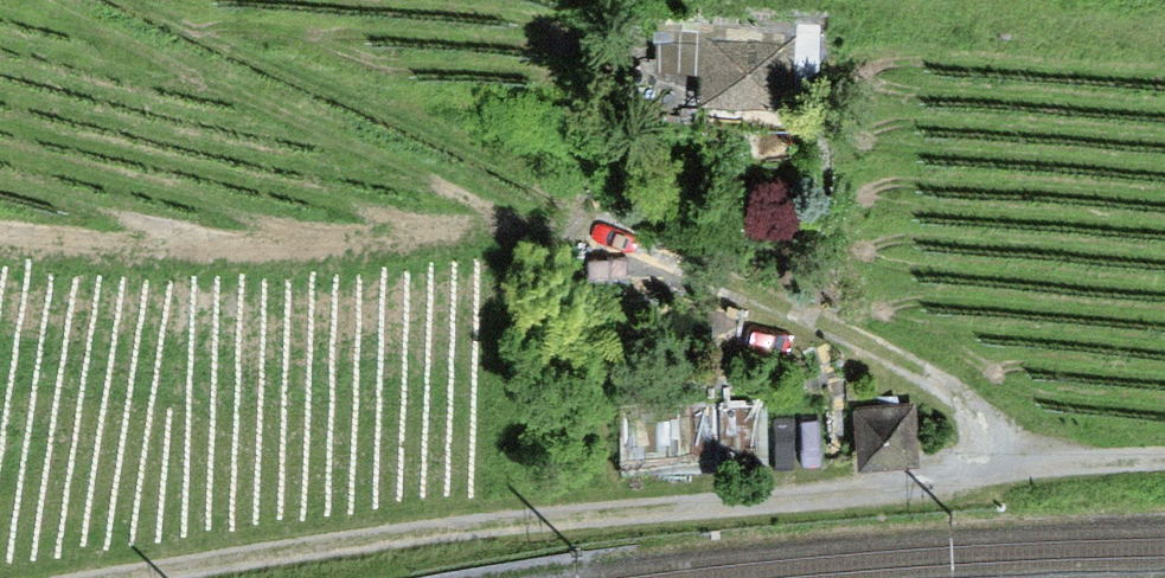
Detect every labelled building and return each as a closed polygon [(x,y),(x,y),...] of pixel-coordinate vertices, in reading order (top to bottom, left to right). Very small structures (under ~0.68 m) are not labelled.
[(829,42),(662,35),(660,78),(709,80),(707,123),(788,127),(790,91),(827,92),(829,42)]
